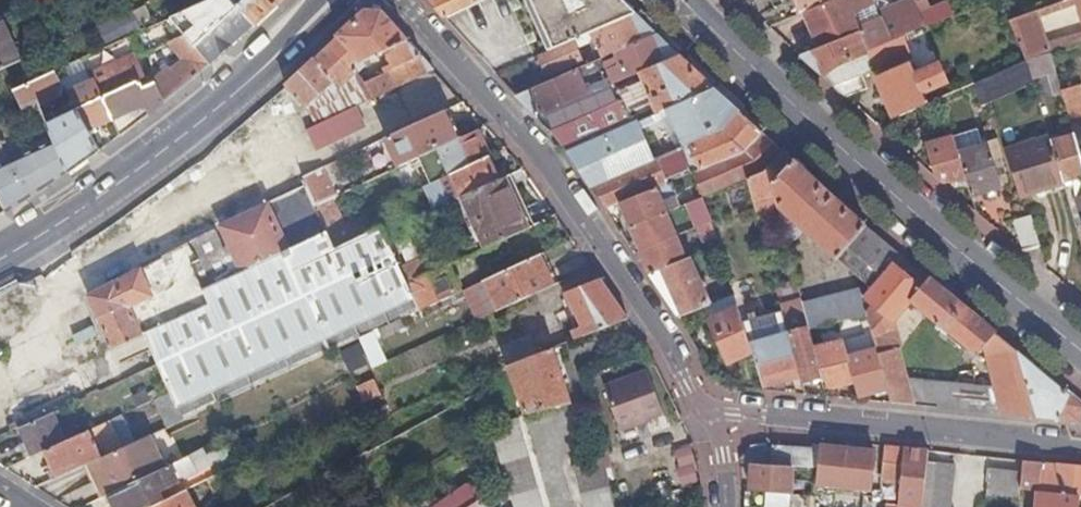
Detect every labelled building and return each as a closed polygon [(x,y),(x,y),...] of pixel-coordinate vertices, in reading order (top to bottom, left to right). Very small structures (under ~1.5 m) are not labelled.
[(233,0),(209,0),(172,17),(186,34),(211,65),(238,41),(256,25),(233,0)] [(256,25),(283,0),(233,0),(256,25)] [(447,18),(484,0),(430,0),(447,18)] [(550,50),(555,47),(534,0),(528,0),(550,50)] [(555,47),(574,39),(592,31),(636,12),(624,0),(534,0),(555,47)] [(803,12),(804,11),(830,0),(797,0),(803,12)] [(820,46),(861,29),(882,21),(873,0),(830,0),(804,11),(820,46)] [(882,21),(890,41),(917,30),(922,28),(918,14),(913,0),(910,0),(890,7),(887,3),(880,0),(873,0),(882,21)] [(918,14),(930,10),(927,0),(913,0),(918,14)] [(1010,21),(1026,60),(1050,50),(1080,40),(1080,32),(1047,43),(1037,17),(1077,2),(1080,12),(1080,0),(1065,0),(1010,21)] [(365,10),(316,58),(336,80),(341,86),(358,71),(352,64),(360,56),(364,61),(366,65),(372,63),(370,58),(385,51),(391,63),(382,67),(385,72),(422,55),(398,29),(382,11),(365,10)] [(99,26),(109,46),(130,36),(140,32),(130,11),(99,26)] [(592,31),(602,57),(657,32),(650,25),(636,12),(592,31)] [(21,62),(1,17),(0,18),(0,71),(21,62)] [(882,21),(861,29),(868,50),(890,41),(882,21)] [(818,71),(833,85),(863,74),(875,70),(868,50),(861,29),(820,46),(800,55),(818,71)] [(868,50),(875,70),(923,53),(930,66),(914,72),(910,63),(877,77),(895,117),(927,103),(923,92),(947,82),(952,92),(963,87),(939,31),(920,38),(917,30),(890,41),(868,50)] [(517,95),(536,116),(641,71),(680,54),(668,42),(657,32),(602,57),(598,58),(607,78),(586,87),(578,68),(546,82),(517,95)] [(156,80),(157,82),(166,102),(192,80),(211,65),(186,34),(170,42),(184,61),(172,70),(171,68),(156,80)] [(550,50),(535,56),(546,82),(578,68),(585,64),(574,39),(555,47),(550,50)] [(82,58),(58,70),(64,83),(78,110),(89,131),(113,119),(103,97),(141,80),(148,77),(138,52),(90,74),(82,58)] [(1026,60),(1031,78),(1048,73),(1056,71),(1050,52),(1026,60)] [(624,102),(552,133),(560,142),(567,152),(637,122),(667,109),(715,87),(697,70),(680,54),(641,71),(644,77),(618,88),(624,102)] [(365,82),(373,98),(435,69),(429,63),(422,55),(385,72),(366,81),(365,82)] [(287,86),(307,108),(336,80),(316,58),(304,69),(287,86)] [(985,78),(992,102),(1033,83),(1031,78),(1026,60),(985,78)] [(56,66),(13,86),(23,106),(38,99),(39,102),(60,91),(64,83),(58,70),(56,66)] [(341,86),(345,91),(365,82),(366,81),(358,71),(341,86)] [(1055,96),(1062,94),(1056,71),(1048,73),(1055,96)] [(863,74),(833,85),(845,95),(868,87),(863,74)] [(985,78),(975,82),(982,106),(992,102),(985,78)] [(103,97),(113,119),(121,136),(147,116),(166,102),(157,82),(145,87),(141,80),(103,97)] [(345,91),(308,109),(315,125),(357,106),(373,98),(365,82),(345,91)] [(715,87),(667,109),(685,146),(723,129),(717,124),(734,105),(725,97),(715,87)] [(1064,99),(1070,120),(1080,117),(1080,97),(1080,94),(1064,99)] [(717,124),(723,129),(741,111),(734,105),(717,124)] [(308,128),(318,149),(367,127),(357,106),(315,125),(308,128)] [(49,126),(55,141),(69,173),(80,165),(88,160),(100,151),(89,131),(78,110),(65,117),(49,126)] [(445,110),(387,137),(400,165),(430,151),(458,139),(445,110)] [(654,160),(591,187),(606,208),(621,202),(672,181),(693,172),(745,151),(763,132),(751,121),(741,111),(723,129),(685,146),(654,160)] [(51,114),(45,117),(48,123),(54,120),(51,114)] [(637,122),(567,152),(591,187),(654,160),(637,122)] [(1063,180),(1080,175),(1080,160),(1075,140),(1071,124),(1059,128),(1062,138),(1051,142),(1063,180)] [(978,127),(953,135),(954,136),(967,178),(972,195),(1001,186),(992,159),(997,157),(992,140),(983,142),(978,127)] [(458,139),(430,151),(437,165),(445,162),(450,173),(490,155),(478,129),(458,139)] [(693,172),(703,197),(704,196),(748,177),(763,171),(783,150),(775,143),(763,132),(745,151),(693,172)] [(927,145),(936,175),(942,181),(967,178),(954,136),(927,145)] [(992,140),(997,157),(1003,155),(997,138),(992,140)] [(1050,138),(1007,151),(1022,199),(1064,186),(1063,180),(1051,142),(1050,138)] [(0,166),(0,197),(7,213),(44,189),(69,173),(55,141),(2,165),(0,166)] [(763,171),(748,177),(759,218),(781,212),(773,182),(794,160),(783,150),(763,171)] [(490,155),(450,173),(461,196),(463,195),(501,178),(490,155)] [(773,182),(781,212),(783,220),(790,247),(806,229),(838,257),(838,258),(867,225),(831,194),(794,160),(773,182)] [(303,176),(307,184),(316,204),(333,196),(336,195),(323,166),(303,176)] [(450,173),(427,184),(438,207),(461,196),(450,173)] [(501,178),(463,195),(488,247),(528,228),(504,176),(501,178)] [(621,202),(631,227),(667,212),(672,210),(670,205),(665,207),(663,202),(678,196),(672,181),(621,202)] [(200,258),(193,262),(205,288),(283,252),(328,230),(316,204),(307,184),(223,225),(235,251),(229,254),(216,229),(212,231),(189,242),(200,258)] [(195,186),(166,207),(189,242),(212,231),(218,219),(195,186)] [(316,204),(328,230),(345,222),(333,196),(316,204)] [(703,197),(687,204),(697,227),(712,221),(704,196),(703,197)] [(77,270),(89,294),(189,242),(166,207),(77,270)] [(631,227),(641,249),(677,235),(667,212),(631,227)] [(359,216),(353,218),(356,226),(362,223),(359,216)] [(703,242),(717,236),(712,221),(697,227),(703,242)] [(1017,224),(1025,250),(1037,249),(1028,221),(1017,224)] [(336,247),(290,267),(304,296),(396,255),(384,225),(336,247)] [(838,258),(850,268),(858,275),(861,287),(869,313),(876,344),(893,324),(912,300),(978,354),(981,350),(995,333),(940,288),(924,275),(917,284),(895,266),(902,257),(867,225),(838,258)] [(328,230),(283,252),(290,267),(336,247),(328,230)] [(677,235),(641,249),(646,260),(652,273),(687,259),(677,235)] [(89,294),(95,307),(193,262),(200,258),(189,242),(89,294)] [(304,296),(318,325),(318,324),(334,317),(436,270),(424,242),(396,255),(304,296)] [(193,262),(95,307),(113,345),(110,346),(112,350),(114,349),(186,316),(290,267),(283,252),(205,288),(193,262)] [(486,279),(499,309),(554,284),(540,254),(539,255),(486,279)] [(841,271),(850,268),(838,258),(838,257),(841,271)] [(668,299),(680,317),(711,304),(690,258),(687,259),(652,273),(651,274),(668,299)] [(334,317),(347,344),(359,338),(373,332),(379,329),(401,318),(462,290),(450,264),(436,270),(334,317)] [(290,267),(186,316),(199,346),(304,296),(290,267)] [(571,329),(576,339),(629,318),(612,295),(600,277),(568,291),(583,324),(571,329)] [(861,287),(803,302),(810,327),(839,320),(869,313),(861,287)] [(199,346),(159,364),(172,392),(318,325),(304,296),(199,346)] [(803,301),(783,306),(790,333),(801,377),(802,381),(822,377),(815,347),(810,327),(803,302),(803,301)] [(783,306),(743,317),(751,343),(789,333),(783,306)] [(729,361),(753,351),(751,343),(743,317),(740,307),(710,320),(729,361)] [(186,316),(114,349),(121,364),(153,350),(159,364),(199,346),(186,316)] [(318,324),(331,351),(347,344),(334,317),(318,324)] [(379,329),(383,336),(405,325),(401,318),(379,329)] [(893,324),(876,344),(877,349),(888,388),(892,403),(1000,414),(992,385),(908,377),(893,324)] [(318,325),(172,392),(184,420),(330,351),(318,325)] [(373,332),(376,339),(383,336),(379,329),(373,332)] [(373,332),(359,338),(361,342),(370,360),(373,366),(386,361),(376,339),(373,332)] [(789,333),(751,343),(753,351),(764,386),(801,377),(789,333)] [(995,333),(981,350),(992,385),(1000,414),(1036,417),(1014,349),(995,333)] [(499,347),(507,366),(508,365),(537,354),(529,335),(499,347)] [(815,347),(822,377),(826,390),(855,381),(849,355),(845,339),(815,347)] [(361,342),(342,352),(350,369),(370,360),(361,342)] [(537,354),(508,365),(511,374),(525,411),(571,400),(553,348),(537,354)] [(877,349),(849,355),(855,381),(859,395),(888,388),(877,349)] [(1036,417),(1065,420),(1080,422),(1080,420),(1080,403),(1074,398),(1042,371),(1014,349),(1036,417)] [(648,369),(605,384),(620,427),(664,412),(648,369)] [(376,381),(361,388),(367,401),(382,394),(376,381)] [(133,397),(138,408),(155,400),(161,397),(158,391),(149,395),(147,391),(133,397)] [(161,397),(155,400),(168,427),(184,420),(172,392),(161,397)] [(20,427),(33,456),(47,450),(69,440),(58,417),(64,414),(61,409),(20,427)] [(47,450),(60,478),(91,463),(133,443),(121,416),(69,440),(47,450)] [(516,506),(544,506),(517,418),(507,422),(508,427),(493,432),(516,506)] [(133,443),(91,463),(107,496),(110,494),(152,474),(166,468),(149,436),(133,443)] [(742,458),(743,463),(754,463),(799,466),(818,467),(820,450),(776,446),(775,450),(768,450),(768,444),(753,445),(742,458)] [(694,445),(675,448),(682,486),(701,483),(694,445)] [(818,467),(817,479),(872,485),(876,451),(821,445),(820,450),(818,467)] [(906,447),(888,445),(884,477),(902,479),(906,447)] [(899,506),(923,506),(925,489),(928,460),(929,449),(906,447),(902,479),(899,506)] [(165,501),(160,491),(179,481),(215,464),(207,448),(166,468),(152,474),(110,494),(116,506),(153,506),(165,501)] [(603,457),(575,465),(585,506),(615,506),(603,457)] [(1038,490),(1079,494),(1080,494),(1080,465),(1071,464),(1057,463),(1057,468),(1056,475),(1041,473),(1041,466),(1042,461),(1024,459),(1023,470),(1021,488),(1038,490)] [(955,463),(928,460),(925,489),(923,506),(951,506),(955,463)] [(752,490),(791,494),(793,473),(798,473),(799,466),(754,463),(752,490)] [(1020,499),(1021,488),(1023,470),(990,466),(987,496),(1020,499)] [(1056,475),(1057,468),(1041,466),(1041,473),(1056,475)] [(233,467),(209,479),(215,492),(239,481),(233,467)] [(433,506),(468,506),(479,500),(495,489),(484,473),(433,506)] [(153,506),(197,506),(188,489),(165,501),(153,506)] [(746,490),(746,498),(747,506),(817,506),(818,496),(791,494),(752,490),(746,490)] [(1079,494),(1038,490),(1036,506),(1078,506),(1079,494)]
